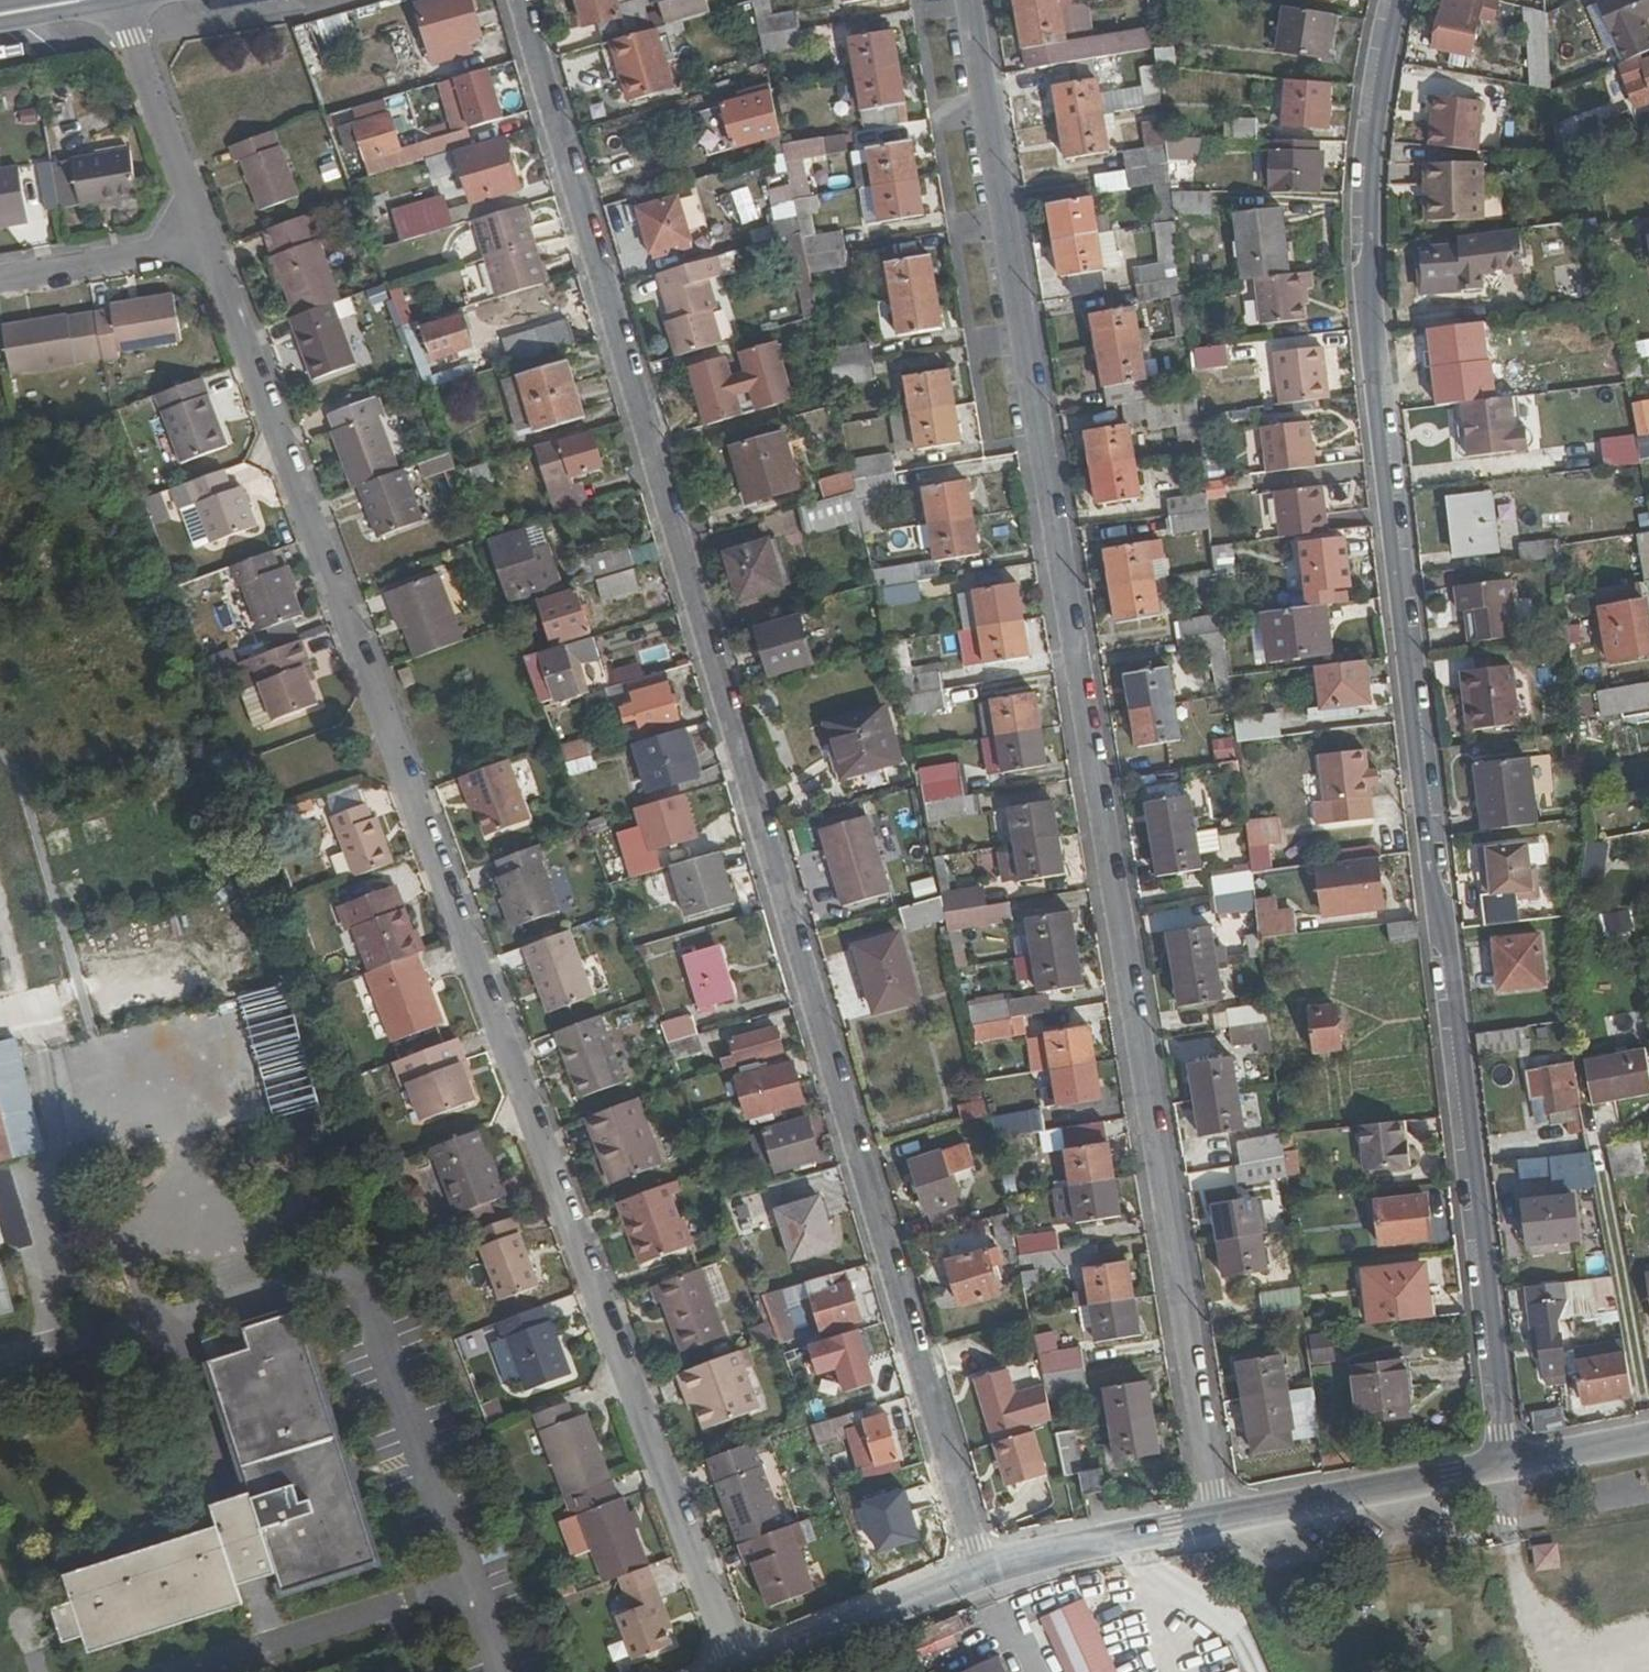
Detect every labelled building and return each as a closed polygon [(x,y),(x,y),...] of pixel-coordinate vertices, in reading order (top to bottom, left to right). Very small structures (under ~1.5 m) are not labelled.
[(443,54),(489,40),(486,29),(490,28),(483,0),(428,0),(443,54)] [(654,24),(649,0),(582,0),(588,21),(601,19),(605,39),(616,36),(632,97),(652,92),(653,93),(678,86),(659,23),(654,24)] [(670,20),(714,7),(711,0),(665,0),(670,20)] [(767,47),(807,40),(801,6),(775,11),(774,0),(757,0),(767,46),(767,47)] [(1159,45),(1157,26),(1117,33),(1117,30),(1091,34),(1086,0),(1080,0),(1060,3),(1060,0),(1019,0),(1031,66),(1052,62),(1068,155),(1109,147),(1094,56),(1159,45)] [(1437,44),(1456,48),(1453,62),(1466,64),(1469,50),(1474,51),(1484,0),(1446,0),(1437,44)] [(1627,57),(1622,59),(1626,72),(1640,68),(1639,64),(1647,62),(1648,71),(1648,56),(1645,57),(1643,49),(1648,47),(1648,22),(1647,15),(1648,14),(1648,0),(1602,0),(1627,57)] [(1328,52),(1335,10),(1287,3),(1280,46),(1328,52)] [(1554,86),(1552,9),(1530,9),(1532,86),(1554,86)] [(855,34),(871,123),(910,117),(895,26),(855,34)] [(734,74),(771,67),(767,47),(767,46),(729,52),(734,74)] [(1162,48),(1163,66),(1181,65),(1180,47),(1162,48)] [(1161,64),(1161,61),(1141,64),(1147,106),(1166,103),(1161,64)] [(1633,80),(1640,104),(1648,101),(1648,74),(1633,80)] [(1331,121),(1334,79),(1289,75),(1287,116),(1331,121)] [(775,86),(773,77),(740,87),(743,95),(775,86)] [(784,130),(775,86),(743,95),(726,100),(739,142),(784,130)] [(1436,109),(1432,141),(1470,145),(1480,146),(1486,97),(1433,90),(1430,109),(1436,109)] [(370,113),(357,115),(362,137),(376,133),(387,167),(461,145),(456,130),(403,147),(387,97),(367,103),(370,113)] [(726,100),(700,108),(713,150),(739,142),(726,100)] [(1631,107),(1604,114),(1610,137),(1637,131),(1631,107)] [(1229,114),(1228,135),(1259,136),(1260,116),(1229,114)] [(1151,141),(1166,139),(1163,119),(1148,122),(1151,141)] [(278,121),(234,136),(240,153),(247,151),(265,201),(302,187),(278,121)] [(357,124),(341,129),(351,159),(367,154),(357,124)] [(825,129),(785,135),(788,147),(786,147),(767,153),(773,173),(768,175),(777,210),(770,212),(777,237),(792,232),(800,273),(814,270),(817,286),(854,279),(847,225),(819,229),(815,210),(802,212),(798,196),(816,193),(812,175),(806,176),(802,152),(827,147),(825,129)] [(1203,134),(1169,133),(1169,135),(1172,156),(1202,157),(1203,134)] [(1274,172),(1274,190),(1318,191),(1319,168),(1319,149),(1320,137),(1276,136),(1275,147),(1274,172)] [(506,137),(463,149),(478,198),(520,186),(506,137)] [(1566,148),(1585,147),(1584,138),(1566,138),(1566,148)] [(129,139),(51,154),(59,198),(79,194),(80,197),(137,185),(129,139)] [(914,139),(874,146),(887,218),(926,212),(914,139)] [(1484,155),(1426,158),(1427,182),(1432,181),(1434,217),(1487,214),(1485,177),(1484,155)] [(1176,189),(1172,160),(1131,167),(1134,187),(1159,183),(1170,259),(1143,265),(1148,299),(1188,293),(1187,286),(1179,211),(1211,211),(1212,189),(1176,189)] [(0,169),(0,227),(29,221),(19,166),(0,169)] [(1098,175),(1101,195),(1134,191),(1131,171),(1098,175)] [(1504,175),(1485,177),(1487,214),(1507,212),(1504,175)] [(735,192),(744,224),(764,219),(755,186),(735,192)] [(681,194),(642,205),(655,248),(693,237),(681,194)] [(692,196),(697,228),(706,227),(702,195),(692,196)] [(1098,234),(1092,196),(1052,203),(1064,277),(1070,275),(1072,285),(1071,286),(1074,295),(1108,288),(1104,270),(1103,265),(1098,234)] [(409,216),(415,234),(438,227),(468,218),(463,200),(409,216)] [(550,279),(528,200),(480,215),(503,293),(550,279)] [(307,205),(262,221),(272,248),(283,277),(293,306),(290,307),(314,369),(355,354),(331,292),(338,290),(307,205)] [(1256,277),(1293,273),(1287,209),(1243,212),(1248,278),(1256,277)] [(468,218),(438,227),(439,230),(470,220),(470,218),(468,218)] [(1506,269),(1503,228),(1459,234),(1460,245),(1431,246),(1431,254),(1423,255),(1426,290),(1464,288),(1463,271),(1484,269),(1491,269),(1499,269),(1506,269)] [(1114,231),(1098,234),(1103,265),(1122,262),(1120,249),(1117,249),(1114,231)] [(274,280),(283,277),(272,248),(265,250),(274,280)] [(719,254),(662,270),(675,316),(669,318),(679,353),(724,340),(714,306),(719,304),(712,276),(723,272),(719,254)] [(932,254),(894,261),(905,332),(945,324),(932,254)] [(808,316),(823,312),(817,286),(814,270),(800,273),(808,316)] [(788,271),(766,275),(774,312),(795,308),(788,271)] [(1293,273),(1256,277),(1262,323),(1306,317),(1304,301),(1302,288),(1305,287),(1313,286),(1311,271),(1293,273)] [(0,320),(0,324),(8,366),(100,347),(101,352),(119,348),(118,342),(179,331),(171,285),(109,295),(111,301),(93,305),(92,304),(63,310),(62,307),(0,320)] [(1135,306),(1094,313),(1107,385),(1146,377),(1135,306)] [(475,347),(465,312),(425,324),(435,359),(475,347)] [(535,328),(542,352),(578,341),(571,318),(535,328)] [(1248,338),(1219,341),(1221,357),(1250,354),(1248,338)] [(877,376),(869,339),(834,347),(842,382),(877,376)] [(1278,347),(1284,401),(1333,395),(1326,340),(1278,347)] [(774,345),(739,355),(756,415),(790,405),(774,345)] [(1456,347),(1425,351),(1428,384),(1460,381),(1456,347)] [(1642,355),(1626,358),(1629,374),(1645,370),(1642,355)] [(526,377),(532,398),(538,421),(540,425),(588,412),(573,358),(524,371),(526,377)] [(723,359),(689,368),(706,428),(740,418),(723,359)] [(950,367),(910,375),(925,449),(963,442),(950,367)] [(203,370),(158,386),(183,455),(228,439),(203,370)] [(1163,413),(1202,408),(1198,374),(1168,379),(1171,395),(1160,397),(1163,413)] [(521,426),(538,421),(532,398),(526,377),(508,382),(521,426)] [(1515,396),(1465,402),(1472,457),(1532,450),(1529,428),(1518,429),(1515,396)] [(1635,403),(1644,457),(1648,456),(1648,401),(1635,403)] [(334,423),(353,479),(359,476),(379,530),(422,515),(404,460),(399,463),(378,406),(334,423)] [(1266,424),(1271,469),(1318,464),(1313,418),(1266,424)] [(1089,430),(1101,503),(1140,495),(1129,424),(1089,430)] [(606,464),(596,426),(564,436),(566,439),(516,453),(518,464),(515,464),(516,473),(570,457),(573,472),(606,464)] [(784,428),(731,443),(737,465),(743,463),(754,496),(800,483),(784,428)] [(1639,435),(1604,439),(1607,468),(1642,465),(1639,435)] [(897,454),(858,459),(865,495),(903,488),(897,454)] [(485,459),(459,467),(478,521),(504,513),(485,459)] [(224,461),(190,473),(213,534),(258,518),(242,477),(231,481),(224,461)] [(812,528),(865,513),(860,487),(856,467),(824,475),(829,495),(805,502),(812,528)] [(969,478),(928,486),(942,558),(981,551),(969,478)] [(1280,488),(1284,534),(1331,530),(1326,483),(1280,488)] [(1171,531),(1215,524),(1211,491),(1166,498),(1171,531)] [(1494,492),(1457,497),(1458,511),(1455,512),(1460,553),(1500,548),(1494,492)] [(160,524),(176,519),(168,496),(152,501),(160,524)] [(530,529),(500,538),(515,583),(526,581),(529,592),(548,587),(540,563),(547,561),(545,552),(537,554),(530,529)] [(1637,533),(1647,580),(1648,579),(1648,530),(1637,533)] [(780,533),(771,536),(785,584),(795,582),(780,533)] [(771,536),(728,548),(743,596),(785,584),(771,536)] [(1523,559),(1564,554),(1563,538),(1521,542),(1523,559)] [(1304,542),(1312,603),(1323,603),(1323,600),(1342,598),(1340,585),(1353,583),(1348,539),(1304,542)] [(1148,542),(1108,549),(1120,620),(1160,614),(1148,542)] [(274,545),(233,559),(239,578),(246,576),(265,623),(303,608),(295,585),(286,562),(281,564),(274,545)] [(1237,545),(1218,545),(1219,582),(1238,581),(1237,545)] [(632,547),(608,554),(612,567),(636,560),(632,547)] [(292,560),(286,562),(295,585),(300,583),(292,560)] [(919,562),(877,568),(879,580),(884,602),(926,597),(919,562)] [(639,565),(611,573),(617,593),(645,585),(639,565)] [(398,600),(417,651),(463,634),(439,566),(386,585),(392,601),(398,600)] [(1513,576),(1461,584),(1464,608),(1472,607),(1477,638),(1521,633),(1513,576)] [(978,587),(985,625),(967,628),(972,657),(989,655),(990,659),(1031,654),(1019,581),(978,587)] [(1605,586),(1618,655),(1648,650),(1648,627),(1641,581),(1605,586)] [(582,588),(541,600),(554,642),(594,630),(582,588)] [(1323,603),(1312,603),(1266,608),(1272,654),(1332,648),(1326,602),(1323,603)] [(804,612),(761,624),(775,671),(817,659),(804,612)] [(1225,615),(1225,613),(1185,620),(1191,656),(1230,649),(1226,621),(1226,618),(1225,615)] [(684,716),(653,616),(566,642),(568,648),(548,654),(556,680),(543,684),(547,699),(585,689),(586,693),(633,679),(638,700),(625,703),(630,720),(645,716),(648,727),(684,716)] [(1559,643),(1571,641),(1571,638),(1573,637),(1575,654),(1603,648),(1599,629),(1571,634),(1570,626),(1557,629),(1559,643)] [(305,630),(272,642),(281,667),(261,673),(262,675),(246,680),(259,718),(321,697),(313,675),(307,659),(314,656),(305,630)] [(941,653),(896,659),(900,678),(904,693),(906,693),(910,711),(950,704),(941,653)] [(314,656),(307,659),(313,675),(320,672),(314,656)] [(1365,658),(1318,664),(1325,715),(1360,712),(1359,703),(1371,700),(1365,658)] [(410,659),(399,663),(404,680),(415,676),(410,659)] [(1519,722),(1511,665),(1462,670),(1466,696),(1470,695),(1477,727),(1519,722)] [(1168,666),(1128,673),(1140,746),(1180,739),(1168,666)] [(1599,688),(1604,713),(1648,704),(1648,680),(1599,688)] [(996,697),(1008,768),(1046,761),(1036,690),(996,697)] [(1470,728),(1477,727),(1470,695),(1466,696),(1470,728)] [(890,707),(832,723),(845,772),(903,756),(890,707)] [(1281,711),(1238,716),(1240,739),(1285,734),(1281,711)] [(700,773),(687,725),(651,736),(639,739),(654,787),(700,773)] [(1642,729),(1620,734),(1624,750),(1646,745),(1642,729)] [(593,737),(562,746),(566,761),(598,751),(593,737)] [(1239,756),(1236,737),(1214,740),(1217,759),(1239,756)] [(922,783),(923,785),(928,783),(934,817),(974,810),(968,777),(937,783),(930,746),(915,749),(922,781),(922,783)] [(1369,747),(1329,751),(1322,752),(1327,800),(1316,801),(1317,819),(1376,812),(1369,747)] [(1478,761),(1488,830),(1538,824),(1529,754),(1478,761)] [(509,755),(463,772),(473,799),(479,797),(493,830),(532,816),(509,755)] [(1201,867),(1186,780),(1149,786),(1152,802),(1150,803),(1161,874),(1201,867)] [(670,821),(648,829),(653,847),(697,834),(685,790),(663,796),(670,821)] [(1052,797),(1013,805),(1025,877),(1064,870),(1052,797)] [(336,811),(359,872),(399,857),(379,812),(374,813),(368,799),(336,811)] [(887,815),(868,821),(874,845),(893,840),(887,815)] [(844,827),(862,895),(904,882),(893,840),(874,845),(868,821),(844,827)] [(1225,831),(1210,831),(1209,855),(1224,856),(1225,831)] [(1485,894),(1489,923),(1526,919),(1522,898),(1544,895),(1539,862),(1535,863),(1531,839),(1483,846),(1488,893),(1485,894)] [(540,841),(500,857),(505,870),(501,872),(508,890),(519,921),(563,904),(540,841)] [(1253,844),(1256,870),(1270,868),(1266,842),(1253,844)] [(723,849),(678,863),(695,915),(738,902),(723,849)] [(1389,906),(1379,856),(1320,867),(1328,916),(1389,906)] [(1259,903),(1256,870),(1217,877),(1222,912),(1260,905),(1264,937),(1302,932),(1299,910),(1278,912),(1276,901),(1259,903)] [(937,878),(913,882),(916,898),(940,893),(937,878)] [(396,903),(404,901),(395,879),(388,881),(396,903)] [(355,921),(372,967),(368,968),(392,1036),(445,1016),(419,949),(428,945),(424,931),(415,934),(412,923),(404,901),(396,903),(388,881),(340,901),(348,924),(355,921)] [(987,885),(945,892),(943,893),(906,903),(911,925),(950,915),(953,928),(993,921),(987,885)] [(511,924),(519,921),(508,890),(500,892),(511,924)] [(1148,912),(1149,931),(1216,925),(1214,906),(1148,912)] [(1071,911),(1031,918),(1043,990),(1082,984),(1071,911)] [(1611,912),(1610,933),(1635,934),(1636,912),(1611,912)] [(1415,919),(1386,922),(1388,942),(1417,938),(1415,919)] [(415,934),(424,931),(420,920),(412,923),(415,934)] [(571,925),(527,942),(549,1005),(594,988),(571,925)] [(1222,999),(1210,925),(1171,932),(1183,1006),(1222,999)] [(904,932),(861,944),(878,1009),(922,997),(904,932)] [(1516,942),(1504,945),(1508,970),(1501,971),(1503,992),(1550,987),(1545,934),(1515,939),(1516,942)] [(720,942),(687,951),(702,1004),(736,996),(720,942)] [(973,1002),(976,1019),(979,1035),(1015,1029),(1010,996),(973,1002)] [(1270,1002),(1270,1000),(1230,1007),(1236,1045),(1274,1038),(1270,1002)] [(1340,1005),(1313,1008),(1317,1049),(1345,1046),(1340,1005)] [(602,1012),(557,1028),(582,1096),(627,1079),(602,1012)] [(697,1016),(665,1025),(671,1042),(677,1058),(706,1050),(697,1016)] [(1089,1022),(1048,1029),(1062,1103),(1100,1096),(1089,1022)] [(785,1026),(719,1044),(726,1070),(792,1052),(785,1026)] [(1523,1026),(1484,1030),(1486,1049),(1525,1043),(1523,1026)] [(459,1034),(394,1058),(402,1080),(409,1079),(424,1116),(477,1097),(470,1078),(463,1060),(469,1057),(459,1034)] [(14,1155),(41,1148),(16,1039),(0,1043),(0,1159),(14,1155)] [(1588,1055),(1597,1101),(1648,1091),(1648,1047),(1648,1045),(1588,1055)] [(1231,1056),(1192,1063),(1204,1133),(1243,1127),(1231,1056)] [(469,1057),(463,1060),(470,1078),(476,1076),(469,1057)] [(1572,1131),(1587,1129),(1575,1060),(1540,1064),(1550,1122),(1569,1120),(1572,1131)] [(796,1061),(742,1078),(752,1117),(807,1100),(796,1061)] [(638,1095),(588,1114),(602,1151),(608,1150),(619,1179),(662,1163),(638,1095)] [(967,1120),(992,1114),(992,1112),(989,1099),(964,1106),(967,1120)] [(997,1116),(1001,1134),(1040,1127),(1037,1109),(997,1116)] [(813,1117),(769,1130),(780,1169),(825,1157),(813,1117)] [(1105,1117),(1062,1124),(1080,1221),(1120,1213),(1105,1117)] [(1407,1119),(1361,1123),(1367,1170),(1416,1164),(1413,1141),(1410,1141),(1407,1119)] [(483,1125),(476,1128),(492,1172),(500,1170),(483,1125)] [(476,1128),(434,1143),(458,1211),(508,1193),(500,1170),(492,1172),(476,1128)] [(1610,1145),(1615,1176),(1648,1170),(1648,1159),(1645,1138),(1610,1145)] [(1255,1179),(1290,1173),(1286,1140),(1250,1146),(1255,1179)] [(915,1160),(936,1231),(966,1223),(953,1175),(977,1168),(970,1143),(915,1160)] [(1597,1182),(1591,1149),(1520,1159),(1523,1178),(1553,1174),(1556,1188),(1597,1182)] [(612,1181),(619,1179),(608,1150),(602,1151),(612,1181)] [(665,1181),(625,1196),(637,1232),(632,1234),(642,1261),(688,1245),(678,1218),(665,1181)] [(1574,1193),(1526,1199),(1532,1246),(1580,1240),(1574,1193)] [(1266,1268),(1254,1195),(1215,1203),(1226,1275),(1266,1268)] [(618,1198),(632,1234),(637,1232),(625,1196),(618,1198)] [(825,1197),(781,1210),(796,1256),(840,1243),(825,1197)] [(1426,1197),(1377,1202),(1382,1245),(1431,1238),(1426,1197)] [(1033,1313),(1012,1210),(996,1215),(999,1246),(1003,1259),(993,1261),(1001,1292),(997,1294),(1001,1313),(985,1318),(987,1328),(1034,1315),(1033,1313)] [(520,1212),(473,1229),(479,1247),(483,1246),(503,1299),(542,1284),(523,1232),(526,1230),(520,1212)] [(678,1218),(688,1245),(694,1243),(684,1216),(678,1218)] [(1062,1230),(1022,1237),(1027,1272),(1068,1265),(1062,1230)] [(18,1303),(0,1239),(0,1308),(18,1303)] [(963,1303),(997,1294),(1001,1292),(993,1261),(1003,1259),(999,1246),(951,1259),(963,1303)] [(1127,1257),(1087,1265),(1100,1340),(1139,1333),(1127,1257)] [(1368,1271),(1373,1323),(1440,1315),(1435,1284),(1426,1285),(1424,1264),(1368,1271)] [(702,1266),(651,1285),(657,1301),(663,1299),(682,1347),(725,1331),(702,1266)] [(809,1281),(813,1294),(842,1285),(837,1273),(809,1281)] [(1619,1302),(1613,1276),(1612,1276),(1595,1277),(1600,1306),(1619,1302)] [(1569,1298),(1568,1280),(1536,1284),(1547,1377),(1568,1375),(1562,1320),(1569,1298)] [(842,1285),(813,1294),(825,1331),(865,1318),(853,1282),(842,1285)] [(1308,1323),(1303,1288),(1261,1295),(1268,1329),(1308,1323)] [(544,1303),(500,1318),(507,1337),(511,1336),(532,1388),(576,1372),(554,1319),(551,1320),(544,1303)] [(753,1327),(758,1341),(780,1333),(775,1319),(753,1327)] [(280,1589),(375,1559),(298,1320),(204,1350),(249,1491),(252,1500),(257,1515),(274,1569),(280,1589)] [(822,1378),(845,1375),(848,1396),(883,1390),(875,1335),(816,1343),(822,1378)] [(1333,1335),(1315,1337),(1317,1359),(1336,1357),(1333,1335)] [(1086,1345),(1047,1353),(1050,1371),(1090,1364),(1086,1345)] [(736,1349),(677,1370),(684,1388),(691,1386),(698,1404),(706,1424),(757,1406),(736,1349)] [(1587,1401),(1635,1391),(1627,1351),(1580,1361),(1587,1401)] [(1280,1353),(1240,1361),(1254,1450),(1295,1443),(1280,1353)] [(1405,1360),(1359,1366),(1361,1377),(1364,1420),(1411,1415),(1405,1360)] [(1055,1417),(1048,1381),(1017,1390),(1010,1369),(979,1378),(1008,1485),(1051,1472),(1039,1429),(1028,1431),(1026,1425),(1055,1417)] [(1146,1378),(1106,1385),(1118,1457),(1157,1450),(1146,1378)] [(691,1386),(684,1388),(690,1406),(698,1404),(691,1386)] [(537,1413),(569,1493),(576,1513),(577,1514),(581,1514),(593,1544),(604,1573),(649,1557),(626,1498),(621,1499),(588,1413),(576,1417),(569,1402),(537,1413)] [(856,1409),(814,1422),(819,1437),(851,1427),(850,1423),(860,1420),(856,1409)] [(851,1427),(867,1478),(907,1465),(890,1412),(860,1420),(850,1423),(851,1427)] [(1075,1428),(1058,1431),(1067,1474),(1083,1471),(1075,1428)] [(755,1441),(709,1457),(750,1561),(756,1560),(773,1602),(818,1585),(801,1543),(810,1540),(803,1520),(787,1526),(755,1441)] [(1104,1468),(1083,1471),(1087,1490),(1107,1486),(1104,1468)] [(216,1523),(60,1571),(68,1598),(49,1604),(60,1640),(80,1634),(85,1649),(241,1601),(235,1582),(274,1569),(257,1515),(252,1500),(249,1491),(210,1503),(216,1523)] [(912,1500),(876,1511),(888,1553),(924,1542),(912,1500)] [(576,1513),(565,1517),(578,1550),(593,1544),(581,1514),(577,1514),(576,1513)] [(1539,1571),(1563,1570),(1562,1546),(1538,1547),(1539,1571)] [(649,1557),(604,1573),(607,1580),(620,1575),(650,1565),(651,1564),(649,1557)] [(650,1565),(620,1575),(633,1610),(617,1615),(636,1661),(675,1647),(668,1629),(657,1600),(663,1598),(650,1565)] [(663,1598),(657,1600),(668,1629),(674,1627),(663,1598)] [(1044,1617),(1068,1671),(1116,1671),(1084,1600),(1044,1617)] [(964,1671),(1005,1671),(998,1656),(964,1671)]
